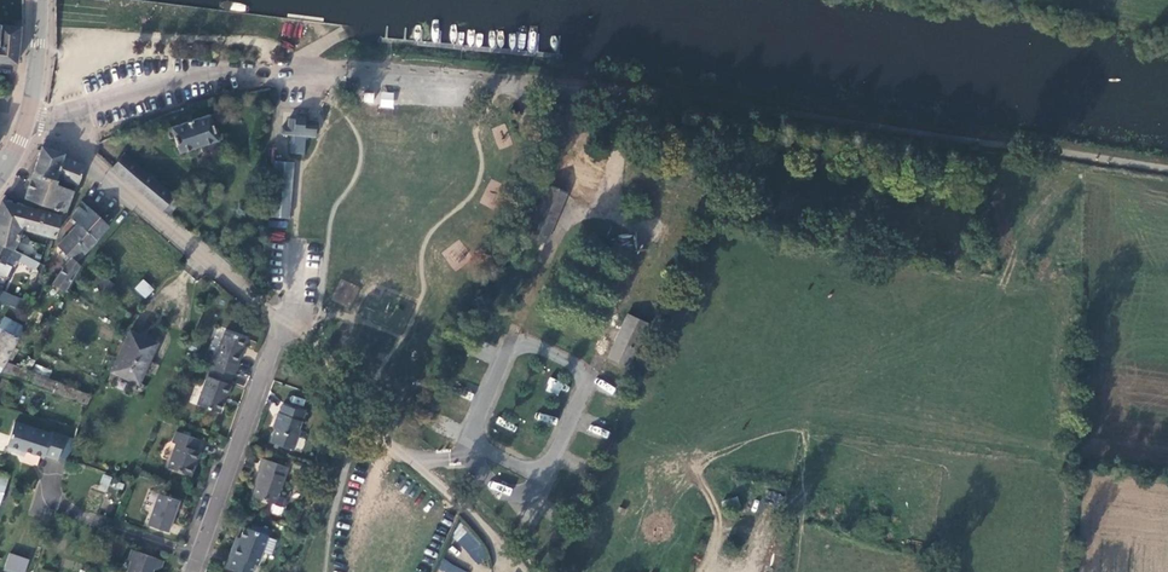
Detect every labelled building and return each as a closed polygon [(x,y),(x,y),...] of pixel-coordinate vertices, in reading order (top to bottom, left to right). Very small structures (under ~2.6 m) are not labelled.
[(14,62),(18,25),(0,23),(0,60),(14,62)] [(394,109),(394,92),(380,92),(379,108),(394,109)] [(304,128),(305,112),(294,111),(294,106),(284,105),(283,111),(277,110),(276,120),(270,119),(270,126),(303,129),(304,128)] [(207,132),(198,108),(197,108),(198,106),(161,120),(160,120),(168,145),(207,132)] [(504,123),(491,128),(499,149),(512,144),(504,123)] [(58,177),(64,156),(68,143),(66,143),(53,139),(44,136),(25,198),(66,210),(73,190),(72,189),(75,183),(58,177)] [(112,147),(100,160),(158,208),(169,194),(112,147)] [(281,157),(262,155),(257,211),(277,213),(281,157)] [(555,155),(543,180),(561,188),(581,198),(593,171),(555,155)] [(78,184),(85,164),(64,156),(58,177),(75,183),(78,184)] [(561,188),(543,180),(532,175),(521,199),(553,203),(561,188)] [(68,215),(95,241),(108,223),(80,198),(68,215)] [(553,203),(521,199),(509,226),(537,239),(553,203)] [(26,206),(25,205),(25,206),(2,200),(0,207),(0,221),(20,226),(20,227),(21,227),(26,206)] [(61,216),(26,206),(21,227),(25,228),(55,236),(61,216)] [(75,262),(95,241),(68,215),(64,219),(70,224),(54,242),(58,247),(55,251),(63,259),(48,279),(60,287),(77,265),(75,262)] [(0,221),(0,243),(10,247),(11,246),(13,245),(15,242),(20,227),(20,226),(0,221)] [(636,236),(612,235),(612,255),(636,255),(636,236)] [(0,243),(0,262),(6,264),(9,256),(34,268),(37,261),(34,259),(10,247),(0,243)] [(11,266),(6,264),(0,262),(0,291),(11,266)] [(143,278),(133,288),(144,299),(154,289),(143,278)] [(339,278),(331,300),(351,308),(359,286),(339,278)] [(637,318),(618,308),(598,350),(618,359),(637,318)] [(1,336),(3,331),(19,339),(23,328),(4,319),(0,327),(0,335),(1,336)] [(117,372),(135,332),(128,328),(110,369),(117,372)] [(19,339),(3,331),(1,336),(0,337),(0,366),(4,368),(7,363),(19,339)] [(158,341),(135,332),(117,372),(140,382),(158,341)] [(213,368),(235,375),(242,355),(240,354),(244,341),(225,334),(213,368)] [(92,397),(7,363),(4,368),(1,374),(88,409),(92,397)] [(37,364),(34,370),(48,376),(51,370),(37,364)] [(226,399),(235,375),(213,368),(210,367),(206,379),(208,380),(198,407),(219,415),(225,398),(226,399)] [(549,377),(545,391),(559,395),(564,382),(549,377)] [(293,419),(296,409),(280,404),(277,413),(293,419)] [(293,419),(277,413),(271,429),(274,430),(270,443),(293,451),(300,431),(298,430),(305,412),(296,409),(293,419)] [(49,434),(13,422),(5,445),(6,446),(4,450),(17,454),(19,450),(42,458),(42,456),(55,460),(63,438),(49,433),(49,434)] [(200,443),(176,434),(172,446),(176,447),(168,469),(190,477),(198,455),(196,455),(200,443)] [(286,468),(261,459),(258,469),(259,469),(256,479),(258,480),(252,497),(272,504),(274,505),(277,497),(284,477),(283,477),(286,468)] [(98,490),(107,492),(111,476),(102,474),(98,490)] [(19,499),(22,491),(8,486),(5,495),(19,499)] [(179,505),(158,497),(147,528),(168,536),(179,505)] [(281,514),(286,500),(277,497),(274,505),(272,504),(269,512),(278,516),(281,514)] [(261,557),(269,537),(244,528),(238,545),(234,544),(226,567),(240,571),(252,571),(255,565),(258,556),(261,557)] [(477,565),(490,554),(470,530),(457,540),(477,565)] [(162,571),(164,565),(133,553),(129,563),(132,564),(129,571),(161,571),(162,571)] [(10,556),(4,571),(26,571),(29,562),(10,556)] [(444,571),(466,571),(467,570),(442,559),(438,569),(444,571)]
